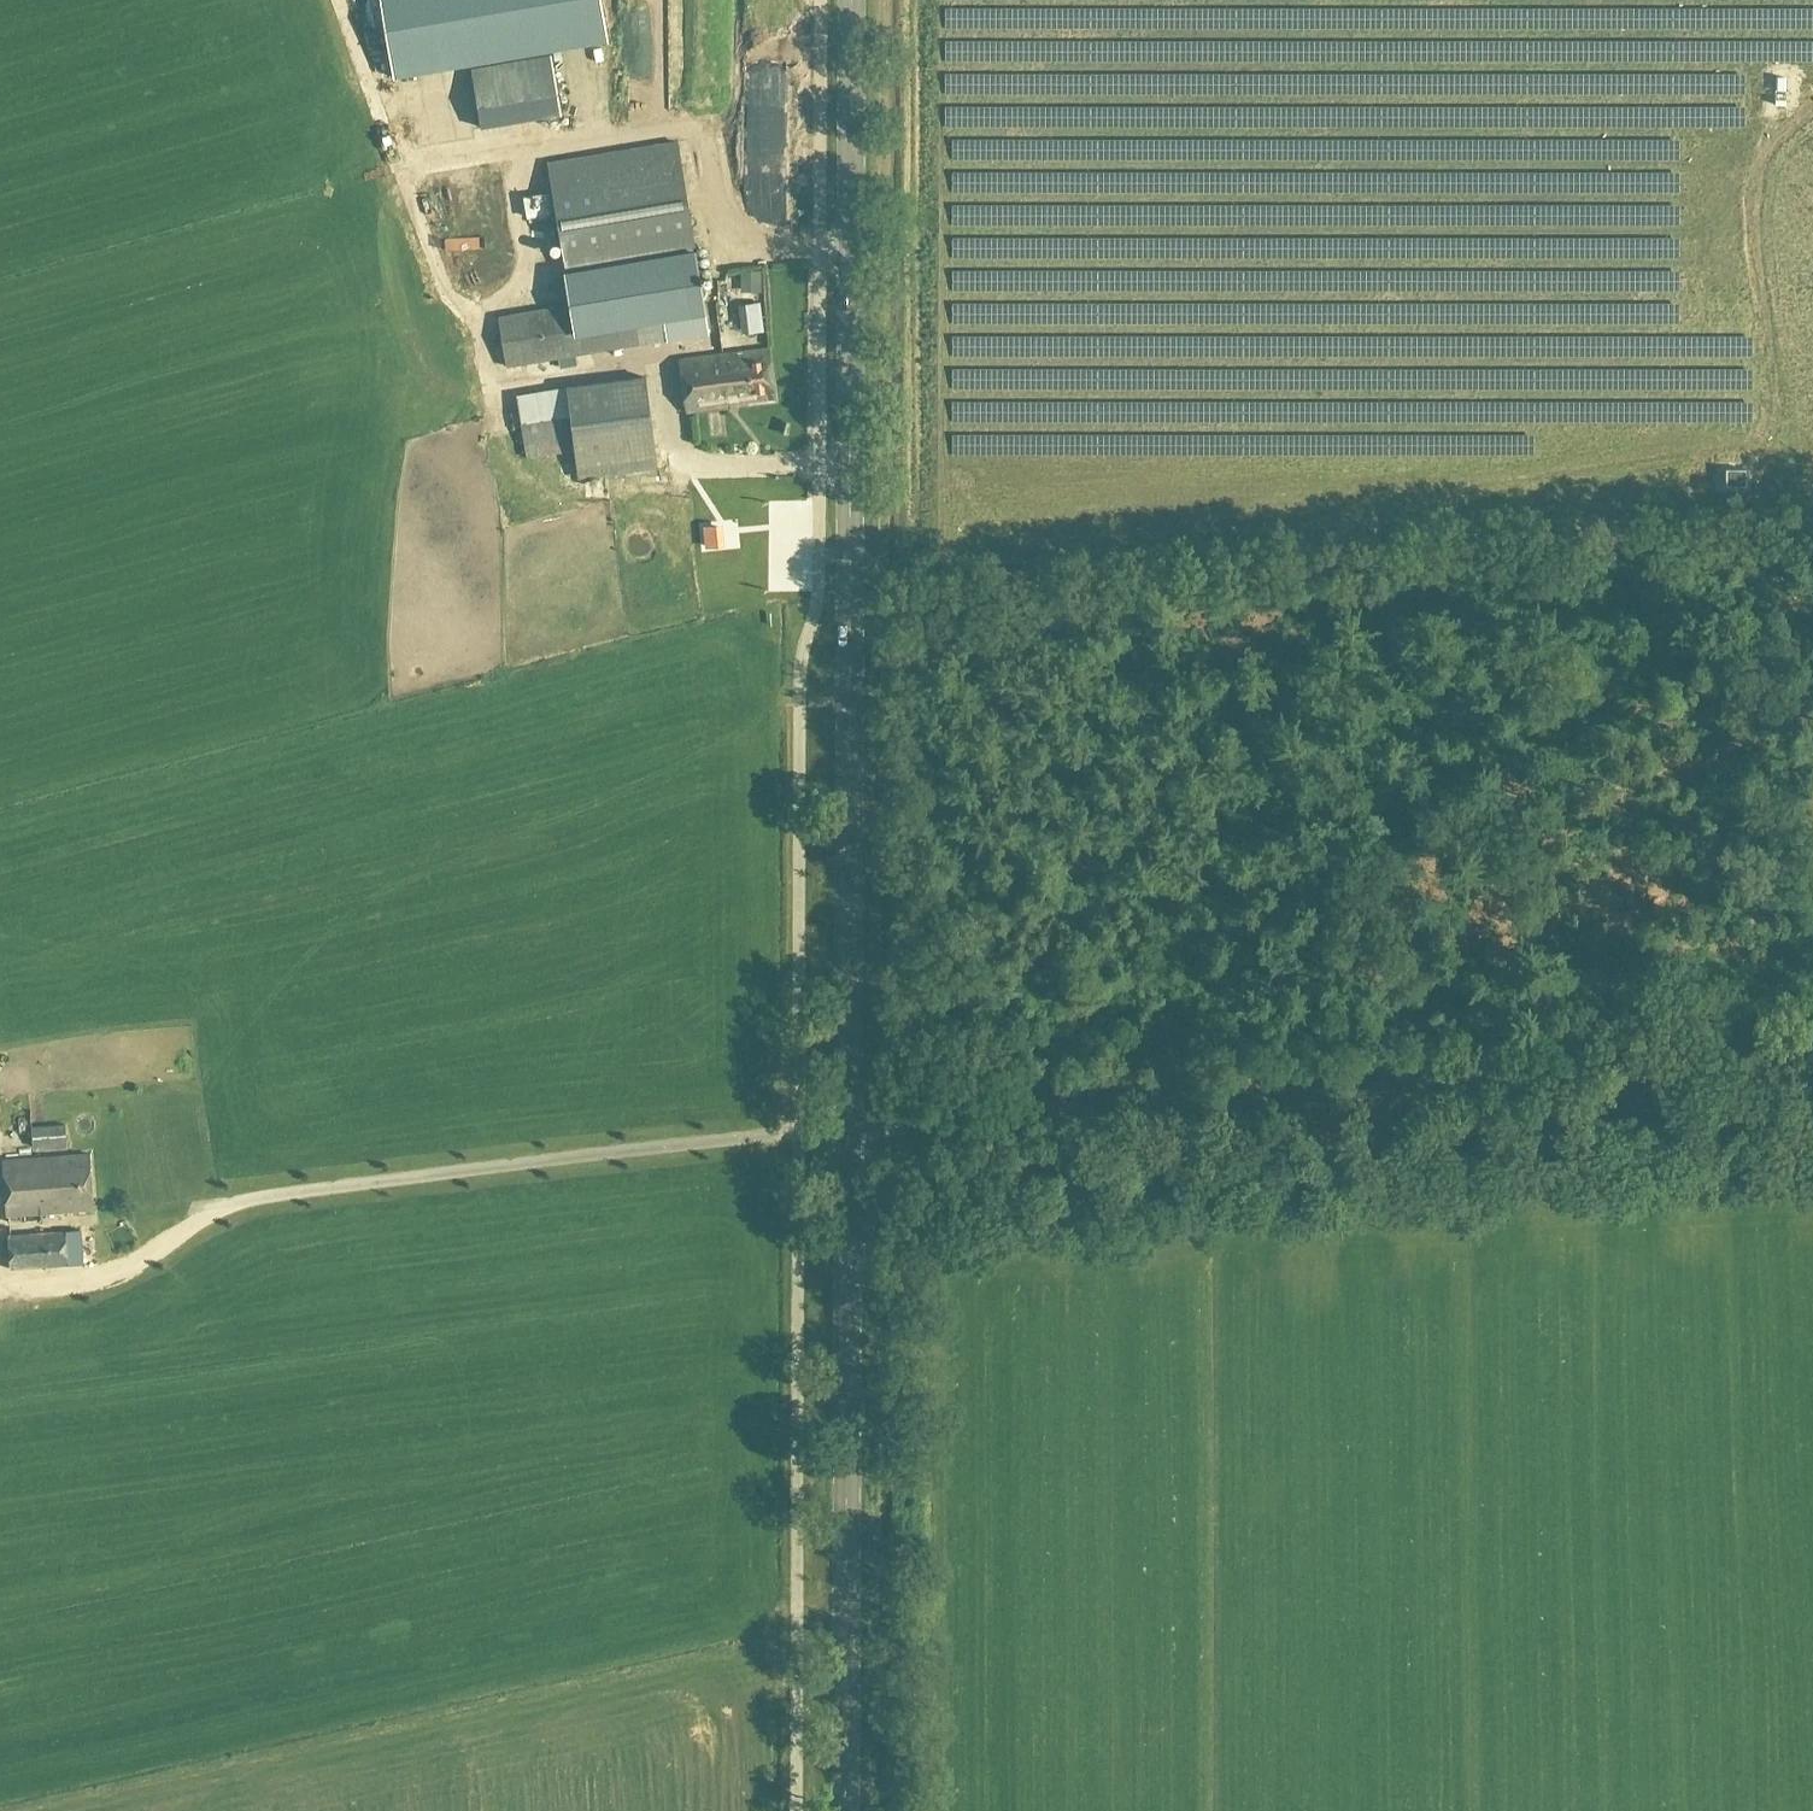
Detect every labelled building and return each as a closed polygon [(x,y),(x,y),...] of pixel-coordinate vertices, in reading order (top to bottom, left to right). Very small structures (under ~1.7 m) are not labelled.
[(654,0),(630,0),(631,12),(655,11),(654,0)] [(718,12),(718,0),(695,0),(695,12),(718,12)] [(625,20),(622,82),(654,84),(657,21),(625,20)] [(694,22),(695,38),(713,36),(712,21),(694,22)] [(550,57),(472,71),(482,129),(560,115),(550,57)] [(779,62),(743,61),(741,115),(778,116),(779,62)] [(573,305),(499,317),(507,366),(556,358),(558,369),(575,366),(573,355),(582,354),(679,337),(699,334),(708,333),(676,143),(550,165),(573,305)] [(761,271),(740,271),(741,292),(761,292),(761,271)] [(768,350),(681,361),(687,413),(775,402),(768,350)] [(647,379),(569,387),(516,396),(519,412),(527,460),(576,451),(579,479),(657,471),(647,379)] [(723,545),(721,527),(705,528),(706,547),(723,545)] [(33,1128),(33,1149),(66,1147),(66,1126),(33,1128)] [(94,1210),(90,1154),(3,1161),(7,1217),(94,1210)] [(10,1269),(69,1265),(67,1233),(8,1237),(10,1269)]
